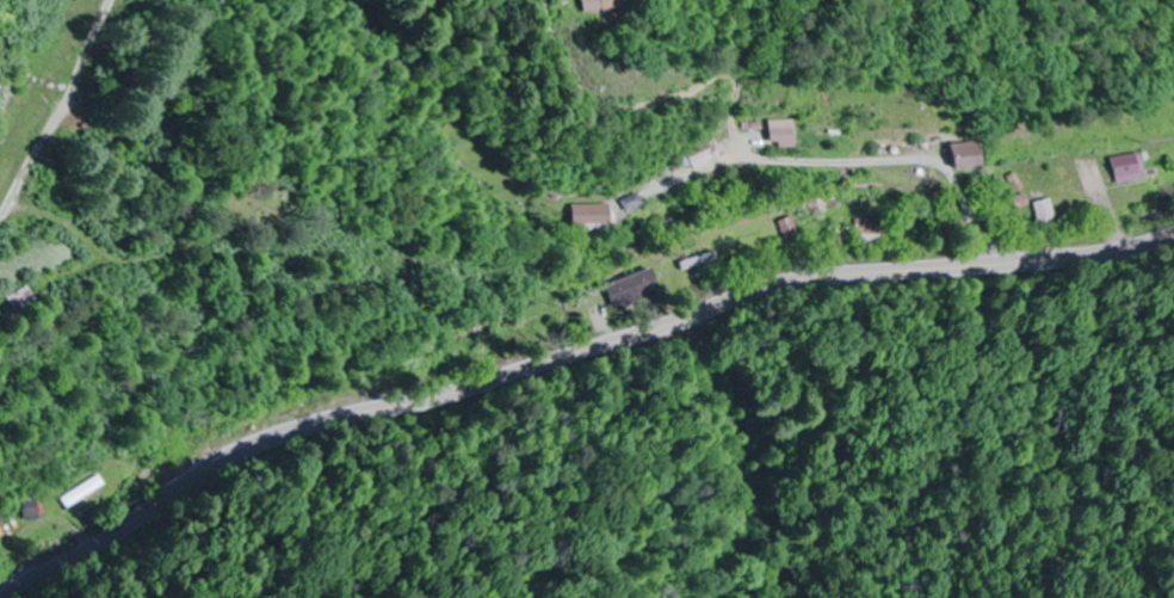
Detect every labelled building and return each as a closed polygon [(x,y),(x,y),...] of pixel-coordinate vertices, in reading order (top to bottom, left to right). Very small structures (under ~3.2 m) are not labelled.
[(639,9),(639,0),(590,0),(590,11),(639,9)] [(772,149),(798,149),(798,121),(772,121),(772,149)] [(954,145),(955,169),(985,168),(984,144),(954,145)] [(1147,182),(1145,154),(1114,157),(1117,185),(1147,182)] [(623,203),(629,214),(645,204),(639,194),(623,203)] [(1051,224),(1051,202),(1034,202),(1034,224),(1051,224)] [(612,205),(573,205),(573,232),(612,232),(612,205)] [(887,219),(855,219),(855,245),(887,245),(887,219)] [(611,307),(662,291),(655,269),(604,285),(611,307)] [(24,320),(46,308),(34,288),(13,300),(24,320)] [(103,487),(98,478),(62,498),(67,507),(103,487)] [(28,521),(42,518),(39,503),(25,506),(28,521)]
